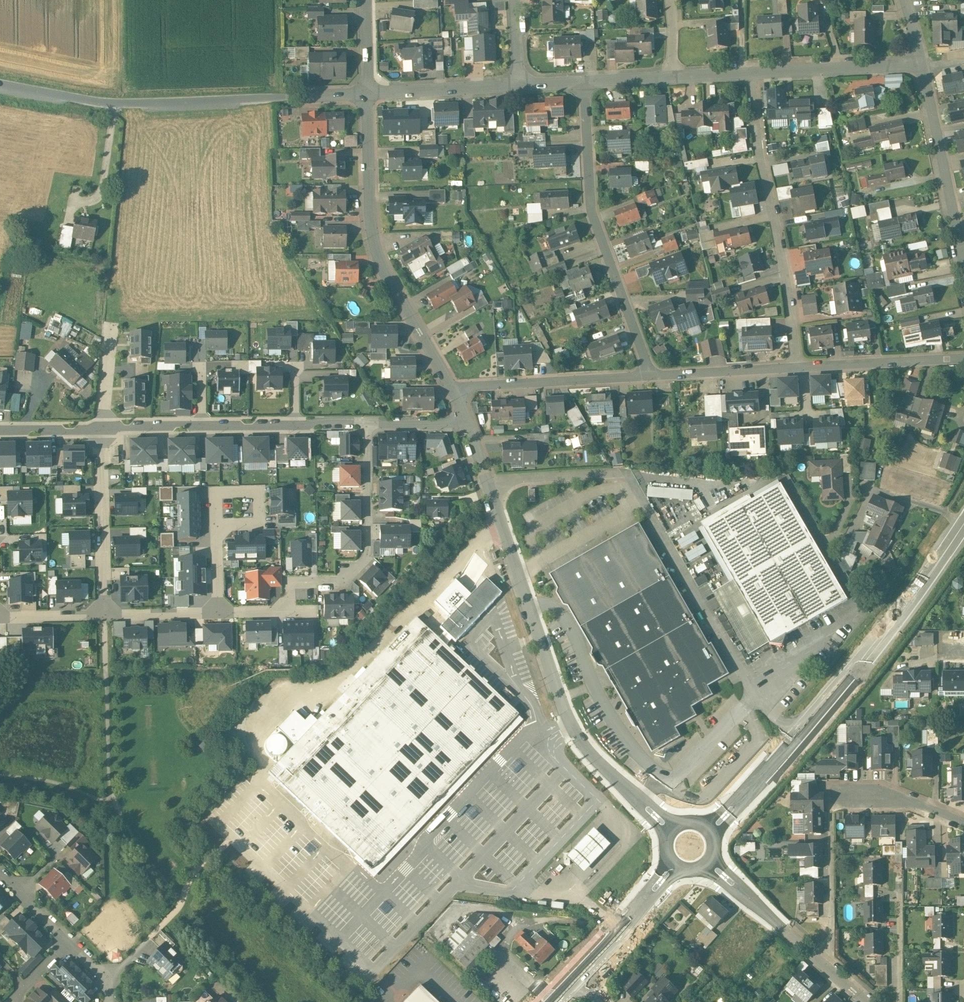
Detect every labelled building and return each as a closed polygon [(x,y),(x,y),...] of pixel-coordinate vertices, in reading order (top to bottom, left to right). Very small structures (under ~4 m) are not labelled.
[(413,0),(413,9),(439,7),(438,0),(419,0),(413,0)] [(455,14),(459,14),(459,13),(466,13),(466,12),(467,12),(467,0),(455,0),(455,14)] [(545,21),(566,20),(566,19),(562,19),(562,12),(564,12),(563,0),(544,0),(545,21)] [(630,10),(638,9),(638,0),(630,0),(630,10)] [(638,9),(639,20),(657,19),(656,0),(638,0),(638,9)] [(701,4),(713,3),(714,10),(723,9),(722,0),(700,0),(701,4)] [(780,15),(788,14),(787,0),(779,0),(780,15)] [(818,7),(799,8),(799,18),(818,17),(818,7)] [(322,9),(308,9),(308,19),(318,19),(318,18),(322,18),(322,9)] [(407,13),(402,12),(392,10),(389,28),(411,32),(414,14),(407,13)] [(467,12),(466,12),(466,13),(459,13),(459,14),(459,23),(467,22),(468,38),(473,37),(488,36),(486,11),(467,12)] [(607,11),(599,12),(599,22),(607,21),(607,11)] [(866,12),(850,12),(850,23),(856,23),(856,22),(866,22),(866,12)] [(945,14),(945,13),(939,13),(939,16),(933,16),(934,44),(937,46),(951,46),(950,41),(950,33),(958,33),(958,30),(957,16),(945,16),(945,14)] [(739,16),(726,18),(726,24),(727,31),(739,30),(739,16)] [(799,18),(800,35),(820,34),(819,17),(818,17),(799,18)] [(322,18),(318,18),(318,19),(319,40),(346,40),(345,18),(322,18)] [(781,18),(758,19),(759,37),(782,36),(781,18)] [(388,31),(387,19),(380,20),(380,31),(388,31)] [(866,22),(856,22),(856,23),(856,45),(875,45),(875,22),(866,22)] [(726,24),(708,26),(710,49),(728,48),(727,31),(726,24)] [(595,30),(587,30),(587,42),(595,42),(595,30)] [(958,30),(958,33),(950,33),(950,41),(962,41),(962,30),(958,30)] [(488,36),(473,37),(474,51),(464,52),(464,63),(474,63),(494,62),(493,36),(488,36)] [(651,37),(629,38),(629,45),(629,55),(634,55),(652,54),(651,37)] [(451,39),(442,39),(442,51),(443,56),(452,56),(451,39)] [(581,39),(555,40),(556,59),(582,58),(581,39)] [(435,40),(418,40),(418,50),(430,50),(430,51),(435,50),(435,40)] [(617,41),(608,42),(608,60),(617,59),(617,46),(617,45),(617,41)] [(617,45),(617,46),(617,59),(617,62),(634,62),(634,55),(629,55),(629,45),(617,45)] [(415,47),(402,47),(402,48),(400,48),(395,48),(395,53),(400,52),(405,62),(413,61),(414,72),(432,71),(430,51),(430,50),(418,50),(415,51),(415,47)] [(309,59),(309,48),(295,48),(295,59),(309,59)] [(342,55),(314,55),(314,75),(332,75),(332,79),(342,79),(342,55)] [(895,76),(886,76),(885,76),(886,89),(887,89),(887,88),(896,88),(897,88),(902,87),(902,88),(903,88),(903,86),(902,86),(902,82),(902,81),(902,76),(902,75),(901,75),(896,76),(896,75),(895,75),(895,76)] [(963,75),(944,79),(947,95),(963,92),(963,75)] [(856,99),(839,103),(840,111),(860,108),(860,105),(875,102),(875,101),(873,89),(873,88),(855,91),(856,99)] [(880,88),(873,89),(875,101),(883,99),(885,96),(882,93),(884,90),(880,88)] [(814,101),(787,102),(786,91),(767,92),(768,120),(797,119),(798,122),(811,121),(810,110),(814,110),(814,109),(814,101)] [(664,97),(646,98),(647,108),(646,108),(647,125),(666,124),(666,123),(665,106),(665,105),(664,105),(664,97)] [(546,106),(526,107),(528,128),(549,126),(548,121),(558,120),(558,117),(564,117),(563,99),(546,100),(546,106)] [(500,102),(490,103),(490,104),(487,104),(488,126),(487,126),(487,129),(496,128),(496,126),(504,126),(505,126),(504,115),(503,103),(500,103),(500,102)] [(630,103),(607,104),(608,120),(630,119),(630,117),(630,103)] [(487,104),(474,105),(474,114),(473,114),(473,120),(474,127),(487,126),(488,126),(487,104)] [(949,107),(953,123),(963,121),(963,104),(949,107)] [(457,105),(433,106),(434,126),(444,125),(444,124),(457,123),(457,125),(458,125),(457,105)] [(711,105),(696,106),(697,113),(697,127),(711,126),(712,126),(712,124),(720,123),(721,133),(731,132),(732,132),(732,128),(732,122),(730,122),(729,107),(719,108),(719,106),(711,106),(711,105)] [(672,106),(665,106),(666,123),(675,123),(672,106)] [(409,107),(395,108),(395,109),(383,109),(384,134),(421,134),(421,109),(409,109),(409,107)] [(298,108),(281,109),(281,121),(299,120),(298,108)] [(829,108),(818,109),(819,128),(826,128),(826,126),(833,126),(829,108)] [(697,113),(683,114),(684,128),(697,127),(697,113)] [(317,115),(310,115),(310,116),(302,116),(303,136),(322,136),(322,132),(326,132),(325,117),(318,118),(317,115)] [(343,115),(325,116),(325,117),(326,132),(344,131),(343,115)] [(514,115),(504,115),(505,126),(504,126),(505,133),(515,133),(514,115)] [(641,116),(630,117),(630,119),(631,125),(641,124),(641,116)] [(736,117),(735,126),(744,126),(745,118),(736,117)] [(864,118),(847,122),(849,134),(867,130),(864,118)] [(473,120),(464,120),(464,138),(475,137),(474,127),(473,120)] [(871,137),(854,141),(855,150),(876,145),(875,143),(890,140),(891,145),(906,141),(905,137),(902,122),(869,129),(871,137)] [(720,123),(712,124),(712,126),(711,126),(712,131),(714,133),(721,133),(720,123)] [(631,125),(627,125),(628,132),(628,136),(630,136),(638,135),(642,135),(641,124),(631,125)] [(738,127),(732,128),(732,132),(731,132),(733,140),(745,140),(746,139),(746,130),(739,131),(738,127)] [(628,132),(609,133),(610,152),(611,152),(611,151),(618,150),(618,152),(619,152),(619,151),(622,151),(630,151),(631,151),(631,149),(630,136),(628,136),(628,132)] [(955,135),(959,153),(963,152),(963,133),(955,135)] [(546,134),(528,134),(529,143),(546,142),(546,134)] [(358,135),(346,135),(347,147),(358,146),(358,135)] [(449,144),(449,135),(439,135),(439,144),(449,144)] [(638,135),(630,136),(631,149),(638,149),(638,135)] [(745,140),(733,140),(734,145),(733,145),(734,154),(747,152),(747,151),(752,151),(752,148),(747,149),(745,140)] [(828,142),(815,145),(817,153),(830,150),(828,142)] [(462,156),(461,144),(451,145),(452,157),(462,156)] [(534,144),(519,144),(519,157),(535,157),(534,144)] [(422,146),(419,146),(419,159),(438,158),(437,146),(436,146),(429,146),(422,146)] [(320,158),(320,149),(306,150),(306,160),(312,160),(320,159),(320,158)] [(566,149),(540,150),(541,168),(555,167),(555,176),(567,175),(566,166),(567,166),(566,149)] [(618,150),(611,151),(611,152),(610,152),(610,159),(623,159),(622,151),(619,151),(619,152),(618,152),(618,150)] [(403,153),(388,153),(388,161),(385,161),(385,169),(389,169),(389,170),(405,169),(405,180),(421,180),(420,170),(420,163),(417,160),(410,161),(410,155),(403,156),(403,153)] [(826,156),(802,161),(803,163),(793,165),(796,180),(813,176),(814,179),(827,177),(825,166),(828,165),(826,156)] [(344,157),(327,158),(327,178),(327,179),(344,179),(344,157)] [(327,158),(320,158),(320,159),(312,160),(312,179),(327,178),(327,158)] [(860,168),(865,191),(879,188),(879,190),(900,185),(900,184),(913,181),(909,158),(895,161),(894,159),(873,164),(874,165),(860,168)] [(708,159),(693,162),(693,161),(684,163),(686,171),(709,167),(708,159)] [(853,160),(842,163),(844,175),(856,172),(853,160)] [(649,162),(635,162),(635,172),(649,171),(649,162)] [(789,162),(774,165),(776,176),(791,173),(789,162)] [(726,169),(701,173),(703,183),(711,181),(713,192),(713,194),(731,191),(730,186),(739,184),(736,169),(726,170),(726,169)] [(631,170),(610,171),(611,187),(632,186),(632,178),(631,170)] [(711,181),(703,183),(705,194),(713,192),(711,181)] [(757,203),(754,182),(739,184),(730,186),(731,191),(734,207),(740,206),(753,204),(757,203)] [(810,189),(791,193),(794,209),(794,212),(805,210),(804,208),(813,207),(812,200),(815,200),(814,193),(811,194),(810,189)] [(445,190),(429,191),(429,204),(445,203),(445,190)] [(342,191),(330,192),(330,193),(325,193),(325,192),(314,192),(314,193),(313,193),(313,213),(314,213),(314,215),(325,214),(325,213),(331,213),(331,214),(342,214),(342,213),(345,213),(345,193),(342,193),(342,191)] [(653,191),(638,197),(640,204),(648,201),(650,207),(657,204),(654,198),(655,198),(653,191)] [(568,192),(541,194),(542,205),(542,210),(569,208),(568,192)] [(853,194),(853,204),(861,205),(862,194),(853,194)] [(411,201),(405,201),(405,198),(389,198),(390,206),(386,207),(386,212),(390,213),(390,215),(394,215),(404,215),(404,219),(406,219),(406,225),(422,225),(422,219),(424,219),(423,204),(421,202),(412,202),(411,201)] [(740,206),(742,218),(756,215),(753,204),(740,206)] [(636,205),(614,213),(620,227),(641,219),(636,205)] [(866,206),(852,207),(854,219),(868,217),(866,206)] [(890,208),(878,211),(880,223),(893,220),(890,208)] [(805,210),(794,212),(794,209),(792,210),(794,218),(806,216),(805,210)] [(543,214),(528,215),(528,225),(543,222),(543,214)] [(916,215),(898,219),(902,236),(904,235),(904,233),(919,230),(916,215)] [(838,218),(815,222),(815,224),(805,226),(808,240),(826,237),(824,230),(840,227),(838,218)] [(96,223),(75,219),(73,229),(74,229),(72,237),(93,241),(96,223)] [(880,223),(878,224),(882,241),(902,237),(902,236),(898,219),(893,220),(880,223)] [(574,226),(547,235),(549,239),(548,239),(548,241),(549,240),(553,251),(579,242),(574,226)] [(709,226),(698,229),(699,235),(710,232),(709,226)] [(74,229),(73,229),(62,227),(58,249),(70,251),(72,237),(74,229)] [(346,228),(323,228),(323,248),(346,248),(346,228)] [(738,230),(714,236),(717,244),(723,243),(726,254),(735,251),(734,248),(751,244),(748,230),(738,232),(738,230)] [(452,231),(440,232),(441,243),(452,243),(452,231)] [(646,234),(625,242),(631,258),(653,250),(650,245),(657,242),(653,232),(647,234),(646,234)] [(674,236),(661,240),(663,245),(657,248),(660,255),(678,248),(674,236)] [(438,258),(426,238),(422,240),(421,238),(400,250),(403,256),(399,259),(404,266),(408,264),(415,260),(415,261),(419,259),(418,258),(420,257),(425,254),(430,262),(425,265),(431,275),(444,267),(439,257),(438,258)] [(816,245),(799,248),(801,257),(805,256),(805,255),(817,253),(816,245)] [(938,250),(940,260),(950,257),(948,248),(938,250)] [(817,253),(805,255),(805,256),(808,273),(815,272),(817,271),(817,274),(825,272),(826,278),(834,276),(829,251),(817,253)] [(543,252),(532,257),(537,272),(547,268),(560,264),(557,257),(546,261),(543,252)] [(905,252),(884,256),(884,258),(887,257),(892,279),(913,275),(912,272),(927,269),(924,254),(906,258),(905,252)] [(758,254),(740,260),(745,277),(754,274),(764,271),(758,254)] [(669,258),(665,260),(665,261),(661,262),(651,265),(651,266),(652,269),(658,284),(668,280),(668,281),(678,278),(678,277),(688,273),(681,255),(669,259),(669,258)] [(884,256),(881,262),(883,272),(879,273),(879,275),(881,280),(889,278),(889,280),(892,279),(887,257),(884,258),(884,256)] [(350,262),(338,262),(338,272),(336,274),(336,282),(337,283),(342,283),(343,284),(348,284),(349,283),(356,283),(356,276),(357,275),(357,273),(356,272),(356,264),(350,264),(350,262)] [(460,262),(447,269),(451,275),(463,268),(460,262)] [(560,264),(547,268),(549,276),(566,270),(564,262),(560,264)] [(651,265),(636,270),(639,280),(647,277),(649,273),(648,270),(652,269),(651,266),(651,265)] [(451,275),(450,275),(453,280),(453,281),(456,279),(467,273),(464,267),(451,275)] [(579,269),(567,273),(577,302),(586,299),(583,290),(595,286),(589,269),(580,272),(579,269)] [(745,277),(737,279),(739,285),(756,280),(754,274),(745,277)] [(879,275),(866,278),(868,291),(887,287),(891,287),(889,280),(889,278),(881,280),(879,275)] [(449,282),(426,296),(434,310),(451,300),(458,296),(456,293),(462,290),(456,279),(453,281),(453,280),(449,282)] [(891,287),(887,287),(889,298),(907,294),(905,284),(891,287)] [(848,287),(844,287),(843,287),(835,288),(837,302),(859,299),(857,286),(849,287),(849,286),(848,287)] [(458,296),(451,300),(458,312),(472,304),(481,299),(479,296),(478,293),(471,297),(466,288),(462,290),(456,293),(458,296)] [(728,288),(712,293),(712,295),(714,303),(730,298),(728,288)] [(931,288),(913,292),(915,301),(903,303),(905,312),(920,309),(919,306),(934,303),(931,288)] [(754,290),(735,295),(741,315),(753,312),(752,309),(769,303),(764,289),(755,291),(754,290)] [(562,290),(555,292),(558,301),(565,298),(562,290)] [(700,290),(687,291),(688,303),(700,302),(701,302),(700,290)] [(712,295),(704,296),(703,290),(700,290),(701,302),(700,302),(701,306),(714,305),(714,303),(712,295)] [(488,304),(482,295),(479,296),(481,299),(472,304),(476,311),(488,304)] [(815,296),(803,298),(804,306),(816,305),(815,296)] [(884,306),(888,304),(884,296),(880,299),(884,306)] [(859,299),(837,302),(839,315),(847,314),(848,314),(851,313),(852,313),(861,312),(859,299)] [(605,301),(585,308),(588,316),(582,318),(585,326),(580,327),(579,328),(579,329),(611,317),(605,301)] [(670,301),(650,308),(655,324),(657,323),(660,332),(672,328),(668,319),(675,316),(672,306),(670,301)] [(692,305),(691,305),(680,309),(678,304),(672,306),(675,316),(680,330),(680,331),(690,327),(690,326),(698,323),(698,325),(699,324),(699,323),(692,305)] [(576,305),(564,309),(567,316),(575,313),(578,311),(576,305)] [(816,305),(804,306),(805,315),(817,313),(816,305)] [(585,308),(578,311),(575,313),(580,327),(585,326),(582,318),(588,316),(585,308)] [(714,308),(708,310),(710,321),(717,319),(714,308)] [(54,316),(47,335),(65,341),(72,322),(54,316)] [(874,316),(867,317),(867,318),(864,318),(865,324),(868,323),(869,329),(876,328),(874,316)] [(918,317),(901,321),(902,328),(920,325),(918,317)] [(770,319),(747,320),(747,330),(771,329),(770,319)] [(22,323),(20,339),(31,340),(33,325),(22,323)] [(865,324),(847,326),(850,345),(855,345),(856,345),(856,344),(859,344),(860,344),(871,343),(870,336),(870,335),(869,330),(869,329),(868,323),(865,324)] [(922,335),(904,339),(906,348),(927,344),(927,341),(942,338),(939,323),(920,327),(922,335)] [(475,325),(464,332),(467,338),(479,332),(475,325)] [(396,328),(372,328),(372,345),(383,345),(383,348),(396,348),(396,328)] [(831,328),(810,331),(813,350),(818,350),(819,350),(819,349),(822,349),(823,349),(834,347),(833,341),(833,340),(832,335),(833,335),(832,334),(831,328)] [(540,329),(535,332),(539,339),(544,336),(540,329)] [(747,330),(743,330),(744,353),(773,351),(771,329),(747,330)] [(268,330),(268,353),(291,352),(291,330),(268,330)] [(343,343),(355,343),(355,334),(343,333),(343,343)] [(150,343),(150,334),(131,334),(131,343),(150,343)] [(206,334),(206,350),(226,350),(226,334),(206,334)] [(476,338),(457,349),(456,349),(465,363),(484,352),(481,347),(486,344),(481,336),(476,339),(476,338)] [(544,336),(539,339),(543,346),(548,343),(544,336)] [(617,336),(597,344),(597,345),(602,358),(602,359),(623,352),(617,336)] [(586,337),(576,341),(578,346),(588,342),(586,337)] [(337,341),(313,341),(313,360),(319,360),(319,362),(331,362),(331,359),(337,359),(337,341)] [(716,341),(702,344),(705,358),(718,355),(716,341)] [(151,352),(150,343),(131,343),(131,352),(151,352)] [(597,345),(589,348),(593,361),(602,358),(597,345)] [(184,346),(165,346),(165,364),(185,364),(184,346)] [(532,352),(531,346),(517,347),(519,369),(533,369),(532,365),(532,352)] [(517,347),(503,348),(504,366),(505,370),(519,369),(517,347)] [(662,347),(659,350),(657,347),(654,350),(660,359),(667,354),(662,347)] [(566,351),(562,351),(560,349),(555,350),(557,359),(566,358),(566,351)] [(75,361),(63,350),(49,364),(73,386),(86,371),(75,361)] [(545,351),(532,352),(532,365),(552,363),(545,351)] [(83,352),(75,361),(86,371),(94,363),(83,352)] [(355,360),(362,368),(369,361),(362,353),(355,360)] [(504,353),(496,354),(496,367),(504,366),(504,353)] [(34,357),(17,355),(15,370),(32,372),(34,357)] [(414,359),(390,360),(390,379),(415,379),(414,359)] [(235,362),(235,372),(239,372),(239,375),(248,375),(248,374),(257,374),(257,370),(261,370),(261,362),(235,362)] [(261,370),(257,370),(257,374),(257,390),(281,390),(281,369),(261,370)] [(235,372),(217,372),(217,392),(223,392),(224,395),(230,395),(230,396),(239,396),(239,375),(239,372),(235,372)] [(348,376),(321,376),(321,398),(329,398),(331,403),(340,399),(349,399),(348,376)] [(190,411),(190,377),(168,378),(168,411),(190,411)] [(831,377),(811,378),(812,398),(832,397),(831,377)] [(799,378),(779,379),(780,399),(800,398),(799,378)] [(919,383),(906,379),(902,394),(914,398),(919,383)] [(145,390),(144,380),(122,381),(123,390),(145,390)] [(865,380),(845,381),(845,383),(846,399),(846,401),(848,401),(864,400),(866,400),(865,380)] [(845,383),(838,384),(841,399),(846,399),(845,383)] [(145,399),(145,390),(123,390),(123,399),(145,399)] [(406,391),(405,391),(402,391),(403,410),(433,410),(433,391),(406,391)] [(7,394),(5,407),(0,407),(0,410),(0,411),(11,412),(13,395),(7,394)] [(652,394),(628,395),(629,414),(653,413),(652,394)] [(751,394),(726,395),(727,413),(738,413),(752,412),(751,394)] [(738,413),(727,413),(726,395),(721,396),(722,422),(729,421),(729,429),(739,429),(738,413)] [(536,396),(524,397),(525,411),(537,410),(536,396)] [(611,396),(587,397),(588,408),(589,408),(590,416),(602,415),(613,415),(613,404),(611,404),(611,396)] [(721,396),(705,397),(706,420),(716,419),(716,423),(722,422),(721,396)] [(550,398),(545,398),(546,415),(565,414),(564,398),(557,398),(557,397),(550,397),(550,398)] [(145,399),(123,399),(123,408),(145,408),(145,399)] [(522,401),(492,403),(493,419),(500,418),(500,420),(513,420),(513,424),(524,423),(522,401)] [(943,408),(924,402),(920,415),(916,427),(936,433),(943,408)] [(578,407),(568,412),(568,417),(575,429),(586,423),(578,407)] [(899,409),(896,420),(916,427),(920,415),(899,409)] [(602,415),(591,416),(592,423),(602,423),(602,415)] [(620,418),(608,419),(609,439),(622,438),(620,418)] [(706,420),(689,420),(690,431),(691,431),(691,438),(707,438),(707,441),(718,440),(716,423),(716,419),(706,420)] [(827,420),(816,421),(816,429),(817,442),(828,441),(827,420)] [(838,420),(827,420),(828,441),(839,441),(838,420)] [(791,422),(779,423),(781,444),(792,443),(791,422)] [(802,422),(791,422),(792,443),(803,443),(802,422)] [(739,429),(729,429),(730,449),(747,448),(748,456),(767,455),(765,427),(739,429)] [(958,430),(954,441),(963,445),(963,432),(958,430)] [(580,437),(582,445),(595,442),(593,433),(580,437)] [(543,434),(527,435),(527,446),(534,446),(544,445),(543,434)] [(446,435),(426,436),(427,449),(437,448),(441,459),(453,455),(446,435)] [(396,436),(379,436),(379,449),(380,461),(397,461),(396,436)] [(413,436),(396,436),(397,461),(413,461),(414,461),(414,449),(413,436)] [(268,438),(244,439),(245,464),(268,463),(268,438)] [(357,438),(341,438),(341,457),(357,457),(357,451),(358,451),(358,444),(357,444),(357,438)] [(860,450),(870,452),(872,440),(862,438),(860,450)] [(183,439),(168,440),(170,471),(184,471),(183,439)] [(199,439),(183,439),(184,471),(199,470),(199,439)] [(231,439),(206,440),(207,464),(232,464),(231,439)] [(307,439),(286,439),(287,460),(307,460),(307,439)] [(143,440),(130,440),(130,471),(143,471),(143,440)] [(157,440),(143,440),(143,471),(157,470),(157,440)] [(0,444),(0,469),(15,469),(14,444),(0,444)] [(50,444),(25,444),(26,469),(51,469),(50,444)] [(523,445),(502,445),(502,463),(523,462),(524,462),(523,454),(535,454),(534,446),(527,446),(523,446),(523,445)] [(73,449),(65,449),(65,467),(65,472),(75,472),(74,466),(83,466),(83,457),(87,457),(85,447),(74,447),(73,449)] [(65,467),(65,449),(56,449),(57,467),(65,467)] [(958,474),(963,459),(945,452),(940,467),(958,474)] [(614,465),(624,465),(624,453),(614,454),(614,465)] [(535,466),(535,454),(523,454),(524,462),(523,462),(523,466),(535,466)] [(852,455),(840,456),(840,462),(841,462),(842,473),(853,473),(852,455)] [(441,466),(444,472),(457,467),(455,461),(441,466)] [(840,462),(810,463),(811,477),(821,476),(823,473),(826,473),(830,476),(830,479),(825,484),(826,493),(824,495),(824,501),(843,500),(842,473),(841,462),(840,462)] [(877,480),(877,464),(862,463),(862,480),(877,480)] [(444,474),(436,476),(434,479),(437,487),(440,489),(448,486),(450,491),(465,485),(459,466),(457,467),(444,472),(444,474)] [(340,469),(340,487),(359,487),(359,469),(352,469),(340,469)] [(402,483),(380,483),(380,497),(402,497),(402,483)] [(848,600),(781,484),(752,501),(749,496),(701,523),(704,528),(704,529),(736,584),(714,596),(749,656),(848,600)] [(63,497),(81,497),(80,486),(63,487),(63,497)] [(13,487),(0,488),(0,503),(8,503),(8,494),(13,494),(13,487)] [(173,500),(173,487),(160,487),(160,500),(173,500)] [(649,487),(648,498),(694,499),(694,489),(649,487)] [(269,492),(269,515),(276,515),(293,515),(292,492),(269,492)] [(13,494),(8,494),(8,503),(9,516),(13,516),(13,518),(23,518),(23,515),(32,515),(31,493),(13,494)] [(866,512),(873,515),(870,520),(876,523),(886,501),(874,495),(866,512)] [(81,497),(63,497),(63,517),(84,516),(84,509),(88,509),(88,496),(81,497)] [(139,496),(114,497),(115,517),(140,516),(139,496)] [(349,496),(335,496),(335,504),(341,504),(349,503),(349,496)] [(201,497),(177,497),(177,519),(201,518),(201,497)] [(402,497),(380,497),(380,511),(402,511),(402,497)] [(876,523),(866,544),(885,552),(905,509),(886,501),(876,523)] [(447,502),(427,502),(427,518),(434,518),(434,519),(440,519),(440,518),(447,518),(447,502)] [(349,503),(341,504),(341,521),(359,521),(359,503),(349,503)] [(578,509),(569,513),(577,531),(586,527),(578,509)] [(293,515),(276,515),(276,524),(295,523),(295,515),(293,515)] [(586,524),(596,520),(594,515),(584,519),(586,524)] [(201,518),(177,519),(178,538),(202,537),(201,518)] [(421,521),(410,521),(410,528),(410,533),(421,533),(421,521)] [(725,673),(639,524),(553,574),(559,584),(559,583),(564,592),(560,595),(564,603),(569,600),(574,609),(573,609),(577,615),(584,627),(599,653),(594,655),(599,663),(603,661),(634,713),(629,716),(634,724),(638,722),(654,748),(676,736),(671,727),(692,715),(687,706),(708,694),(703,686),(725,673)] [(395,528),(380,528),(380,549),(395,548),(395,528)] [(410,528),(395,528),(395,548),(410,548),(410,533),(410,528)] [(89,533),(70,534),(70,546),(67,547),(67,554),(70,554),(85,554),(89,554),(89,533)] [(161,533),(162,547),(175,546),(174,533),(161,533)] [(349,533),(341,534),(342,551),(359,551),(359,533),(349,533)] [(696,533),(678,542),(682,550),(700,541),(696,533)] [(41,543),(41,553),(47,552),(47,535),(34,535),(35,543),(41,543)] [(264,559),(264,539),(253,539),(253,537),(245,537),(246,539),(237,539),(237,546),(230,546),(231,560),(264,559)] [(858,543),(843,537),(838,549),(852,555),(858,543)] [(139,539),(116,539),(116,557),(139,557),(139,539)] [(35,543),(19,543),(20,563),(41,562),(41,553),(41,543),(35,543)] [(311,545),(290,546),(291,566),(312,566),(311,545)] [(689,563),(707,554),(703,546),(685,554),(689,563)] [(85,554),(70,554),(71,570),(85,569),(85,554)] [(203,557),(180,557),(180,579),(204,579),(203,557)] [(706,563),(697,568),(699,573),(708,569),(706,563)] [(373,567),(360,581),(371,592),(376,587),(377,588),(381,583),(380,583),(384,579),(385,578),(380,573),(373,567)] [(395,579),(384,568),(380,573),(385,578),(384,579),(390,585),(395,579)] [(122,579),(129,579),(129,569),(111,569),(111,581),(122,580),(122,579)] [(266,576),(246,576),(247,603),(270,603),(269,589),(282,589),(281,570),(266,570),(266,576)] [(20,573),(20,581),(31,581),(36,581),(35,573),(20,573)] [(705,574),(696,579),(700,586),(709,580),(705,574)] [(56,583),(57,583),(57,578),(47,578),(48,596),(57,596),(56,583)] [(129,579),(122,579),(122,580),(122,601),(146,601),(146,578),(129,579)] [(204,579),(180,579),(180,598),(204,597),(204,579)] [(312,728),(268,773),(371,870),(412,827),(449,788),(518,715),(445,646),(452,639),(456,642),(502,594),(486,579),(471,596),(450,617),(440,628),(445,632),(438,639),(416,618),(317,722),(312,728)] [(20,581),(11,581),(11,590),(8,590),(8,593),(31,592),(31,581),(20,581)] [(434,602),(450,617),(471,596),(461,587),(454,581),(434,602)] [(57,583),(56,583),(57,596),(57,603),(65,603),(65,605),(73,605),(73,603),(80,603),(80,583),(57,583)] [(31,592),(8,593),(8,597),(11,597),(11,604),(21,604),(31,604),(31,603),(31,592)] [(338,596),(324,597),(325,619),(339,619),(338,596)] [(353,596),(338,596),(339,619),(353,618),(353,605),(353,596)] [(31,604),(21,604),(21,612),(36,612),(36,603),(31,603),(31,604)] [(246,621),(247,641),(271,641),(271,620),(246,621)] [(184,629),(184,621),(166,622),(166,624),(167,642),(167,645),(185,644),(184,629)] [(232,623),(207,623),(207,644),(233,643),(232,623)] [(311,634),(311,623),(299,623),(283,624),(283,633),(285,633),(285,647),(285,648),(287,648),(291,648),(291,651),(301,650),(301,648),(313,648),(312,634),(311,634)] [(143,624),(124,624),(124,644),(144,643),(143,624)] [(167,642),(166,624),(157,624),(157,642),(167,642)] [(192,628),(184,629),(185,644),(193,644),(192,628)] [(52,629),(22,630),(23,638),(23,650),(23,651),(35,651),(35,655),(46,655),(46,651),(53,651),(52,629)] [(922,638),(915,638),(916,646),(935,645),(935,633),(922,633),(922,638)] [(19,650),(23,650),(23,638),(7,639),(7,656),(19,655),(19,650)] [(287,665),(287,648),(285,648),(285,647),(278,648),(278,665),(287,665)] [(908,673),(892,673),(880,690),(894,690),(894,698),(908,697),(909,697),(909,692),(908,692),(908,673)] [(931,673),(908,673),(908,692),(920,692),(931,692),(931,673)] [(944,673),(944,697),(963,696),(963,673),(944,673)] [(910,699),(893,700),(893,709),(910,709),(910,699)] [(310,715),(305,721),(312,728),(317,722),(310,715)] [(899,726),(890,727),(891,742),(899,742),(899,726)] [(856,747),(855,727),(846,727),(846,747),(856,747)] [(938,731),(927,731),(928,749),(938,749),(938,731)] [(846,747),(838,747),(838,761),(838,770),(839,770),(856,770),(856,747),(846,747)] [(891,747),(873,747),(873,770),(891,770),(891,747)] [(932,753),(914,753),(914,778),(932,778),(932,753)] [(838,761),(823,761),(816,768),(816,774),(839,774),(839,770),(838,770),(838,761)] [(953,770),(953,793),(963,793),(963,770),(953,770)] [(817,780),(801,781),(802,796),(793,796),(791,796),(792,815),(804,814),(805,835),(822,834),(821,812),(824,812),(823,795),(817,795),(817,780)] [(801,781),(793,781),(793,796),(802,796),(801,781)] [(19,803),(4,800),(2,814),(16,817),(19,803)] [(44,817),(42,819),(42,822),(37,828),(42,833),(41,834),(47,839),(47,838),(52,843),(58,837),(66,829),(65,829),(60,824),(60,821),(57,818),(54,818),(50,814),(47,817),(44,817)] [(864,818),(847,818),(847,838),(864,838),(864,822),(864,818)] [(895,818),(872,818),(872,822),(872,837),(873,837),(895,837),(895,818)] [(12,838),(17,832),(21,827),(16,822),(7,831),(12,838)] [(872,822),(864,822),(864,838),(864,840),(873,840),(873,837),(872,837),(872,822)] [(70,824),(65,829),(66,829),(58,837),(67,845),(78,833),(70,824)] [(594,828),(567,857),(584,873),(611,845),(594,828)] [(12,838),(2,847),(14,859),(22,851),(23,853),(30,846),(17,832),(12,838)] [(908,833),(908,849),(921,848),(921,843),(925,839),(925,832),(908,833)] [(78,833),(67,845),(74,853),(82,846),(87,841),(78,833)] [(962,841),(952,841),(952,847),(948,848),(948,863),(949,865),(949,875),(963,874),(963,843),(962,843),(962,841)] [(743,852),(756,852),(756,843),(743,843),(743,852)] [(74,853),(68,860),(74,865),(71,868),(77,874),(80,872),(82,873),(96,859),(82,846),(74,853)] [(822,846),(806,847),(806,863),(806,868),(822,868),(822,846)] [(806,863),(806,847),(793,847),(793,864),(806,863)] [(921,851),(921,848),(908,849),(908,868),(934,868),(935,867),(935,863),(934,848),(925,848),(925,851),(921,851)] [(881,865),(865,866),(865,886),(874,886),(881,886),(881,865)] [(61,878),(54,871),(40,885),(54,899),(68,885),(61,878)] [(80,885),(67,872),(61,878),(68,885),(74,891),(80,885)] [(822,884),(806,884),(806,904),(818,904),(822,904),(822,884)] [(874,898),(874,886),(865,886),(865,898),(874,898)] [(0,893),(0,910),(9,902),(0,893)] [(728,914),(711,899),(699,913),(716,927),(728,914)] [(874,904),(865,904),(866,924),(882,924),(881,904),(874,904)] [(935,917),(935,907),(927,907),(926,916),(935,917)] [(492,916),(473,913),(459,929),(468,936),(473,931),(476,934),(492,916)] [(28,924),(19,915),(11,923),(5,929),(6,930),(12,936),(11,938),(25,953),(27,951),(33,957),(37,954),(47,943),(34,930),(35,928),(29,922),(28,924)] [(492,916),(476,934),(488,944),(495,936),(504,926),(492,916)] [(0,923),(0,936),(6,930),(5,929),(11,923),(6,917),(0,923)] [(950,917),(934,917),(934,939),(941,939),(950,939),(950,917)] [(459,929),(442,947),(451,955),(468,936),(459,929)] [(175,945),(160,931),(151,940),(160,950),(165,944),(170,950),(175,945)] [(468,936),(451,955),(466,968),(474,959),(488,944),(476,934),(473,931),(468,936)] [(531,939),(525,933),(525,934),(522,931),(515,939),(517,941),(517,942),(529,952),(528,953),(541,965),(555,950),(542,938),(542,939),(536,933),(531,939)] [(707,936),(701,943),(707,948),(718,936),(711,931),(707,936)] [(703,932),(697,939),(701,943),(707,936),(703,932)] [(882,956),(882,935),(866,936),(866,956),(882,956)] [(500,941),(495,936),(488,944),(493,948),(500,941)] [(170,950),(165,944),(160,950),(148,962),(167,980),(174,972),(176,973),(178,973),(180,973),(181,971),(182,970),(182,968),(181,966),(182,965),(175,959),(178,957),(170,950)] [(33,957),(24,966),(29,972),(42,959),(37,954),(33,957)] [(934,955),(925,955),(925,965),(934,965),(934,955)] [(950,955),(934,955),(934,965),(934,977),(941,977),(950,977),(950,955)] [(474,959),(466,968),(472,974),(480,965),(474,959)] [(59,961),(49,971),(55,977),(65,967),(59,961)] [(81,973),(70,962),(65,967),(55,977),(66,988),(81,973)] [(659,966),(655,972),(660,976),(665,971),(659,966)] [(801,972),(788,986),(797,994),(796,994),(805,1001),(808,1001),(819,989),(801,972)] [(81,973),(66,988),(78,999),(88,989),(93,984),(81,973)] [(647,982),(637,973),(622,988),(632,997),(647,982)] [(653,990),(656,993),(650,999),(651,999),(648,1001),(667,1001),(677,991),(664,979),(653,990)] [(420,986),(405,1001),(437,1001),(420,986)] [(78,999),(80,1001),(88,1001),(94,996),(88,989),(78,999)] [(56,990),(47,1000),(49,1001),(68,1001),(56,990)] [(26,1001),(49,1001),(47,1000),(37,991),(26,1001)] [(204,991),(193,1001),(212,1001),(214,1000),(204,991)]
